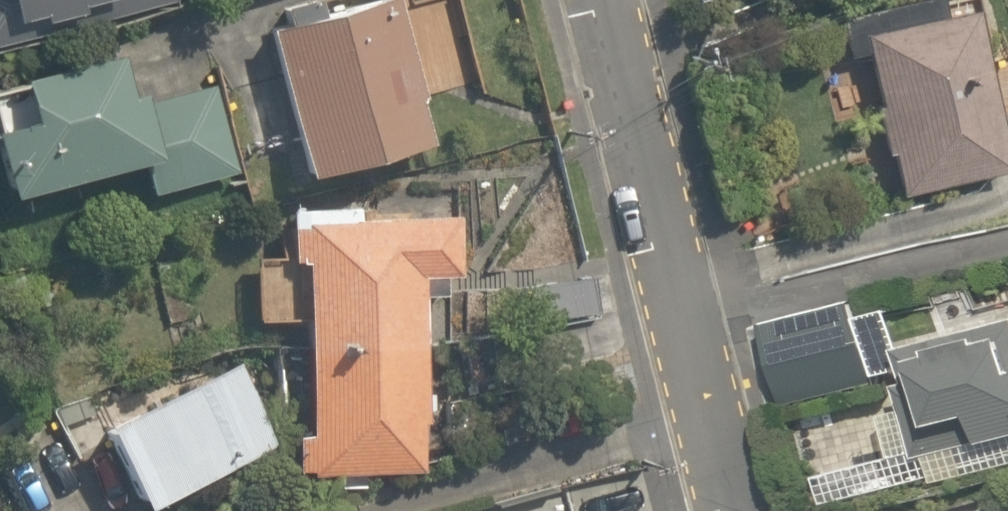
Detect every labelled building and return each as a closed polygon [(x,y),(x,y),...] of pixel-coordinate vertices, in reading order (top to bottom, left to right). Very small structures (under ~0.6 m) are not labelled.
[(139,0),(0,0),(0,32),(139,0)] [(256,2),(299,168),(427,135),(392,0),(264,0),(256,2)] [(849,20),(884,189),(991,166),(956,0),(943,0),(849,20)] [(0,77),(0,85),(10,122),(0,125),(0,185),(128,152),(138,190),(223,168),(198,73),(108,96),(97,51),(0,77)] [(279,194),(278,261),(285,261),(283,461),(408,463),(411,269),(458,270),(459,208),(346,207),(346,195),(279,194)] [(585,266),(512,277),(519,327),(593,316),(585,266)] [(852,285),(756,307),(780,411),(818,402),(876,389),(852,285)] [(924,413),(968,401),(980,443),(1007,435),(1007,319),(1006,313),(904,342),(924,413)] [(214,348),(80,413),(123,501),(257,436),(214,348)] [(890,398),(787,422),(801,486),(905,462),(890,398)] [(961,510),(1007,510),(1007,501),(961,510)]
